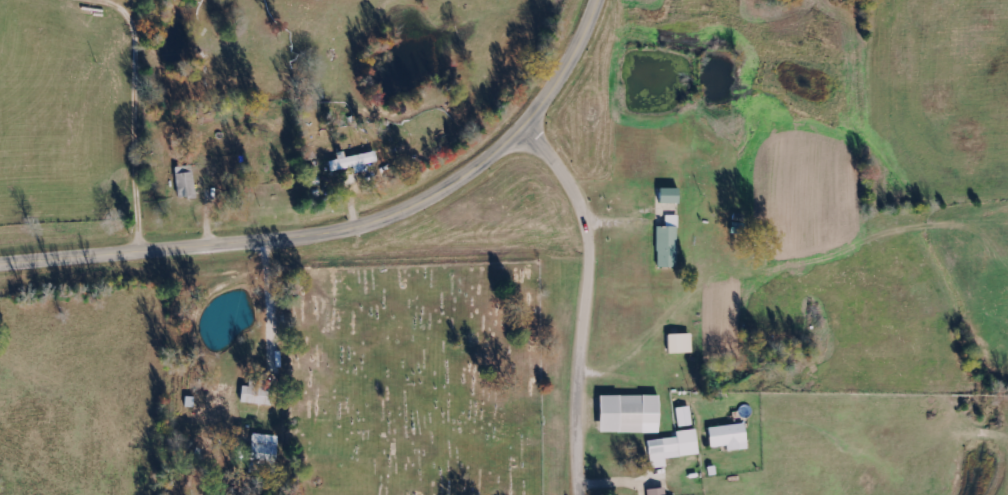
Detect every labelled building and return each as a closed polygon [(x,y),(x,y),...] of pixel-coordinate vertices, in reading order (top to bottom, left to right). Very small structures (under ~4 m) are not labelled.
[(343,159),(342,153),(334,155),(335,161),(326,163),(328,173),(351,168),(352,175),(365,172),(364,165),(375,163),(373,153),(343,159)] [(174,168),(175,198),(193,198),(191,168),(174,168)] [(656,229),(655,269),(675,269),(676,218),(665,218),(664,229),(656,229)] [(689,354),(689,335),(666,336),(666,355),(689,354)] [(239,388),(238,405),(263,406),(264,383),(248,382),(247,388),(239,388)] [(597,397),(596,434),(657,434),(657,397),(597,397)] [(706,430),(709,449),(725,447),(726,453),(745,450),(742,424),(706,430)] [(696,456),(694,431),(674,433),(674,439),(646,442),(649,469),(664,468),(664,460),(696,456)] [(247,462),(274,466),(276,446),(250,442),(247,462)]
